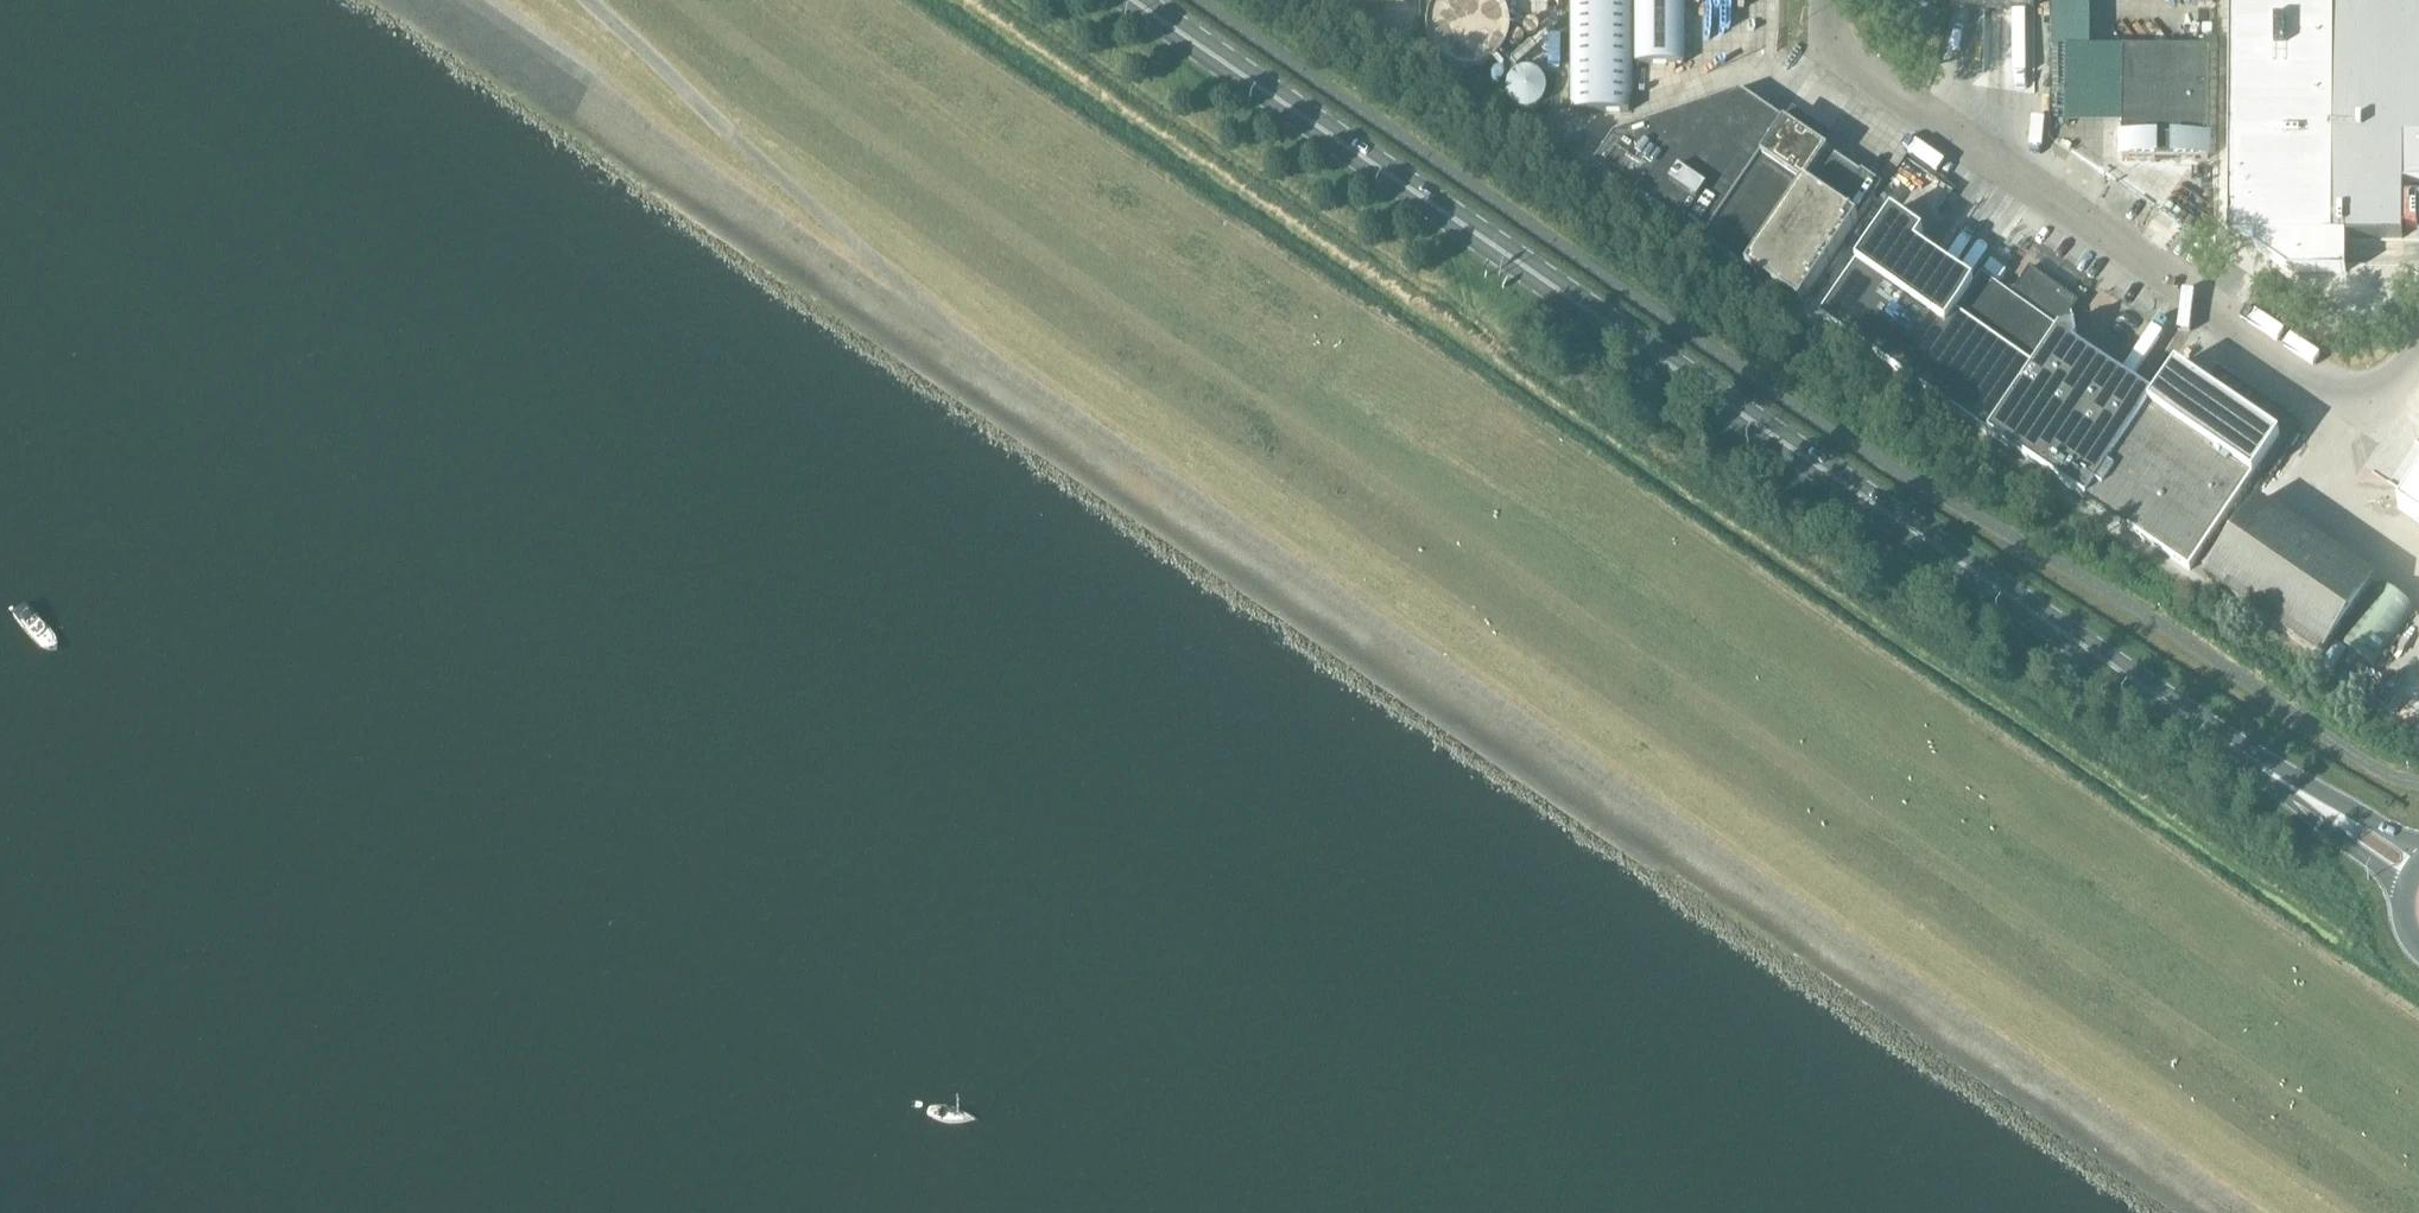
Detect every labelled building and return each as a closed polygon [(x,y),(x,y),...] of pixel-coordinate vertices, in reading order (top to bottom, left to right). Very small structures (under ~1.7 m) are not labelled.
[(1405,33),(1405,0),(1355,0),(1405,33)] [(1433,1),(1426,13),(1425,20),(1424,29),(1426,36),(1428,42),(1431,49),(1435,54),(1441,60),(1447,63),(1454,66),(1461,67),(1469,67),(1475,66),(1482,64),(1494,57),(1499,51),(1503,44),(1506,38),(1508,31),(1507,23),(1505,9),(1501,3),(1499,0),(1433,0),(1433,1)] [(1569,111),(1628,111),(1628,64),(1633,64),(1681,64),(1681,0),(1569,0),(1569,111)] [(1952,9),(2034,9),(2034,0),(1952,0),(1952,9)] [(2128,33),(2128,2),(2114,1),(2114,0),(2069,0),(2069,32),(2128,33)] [(2216,14),(2227,14),(2228,0),(2216,0),(2216,14)] [(2228,237),(2254,237),(2254,249),(2288,272),(2345,272),(2345,237),(2402,238),(2402,184),(2418,184),(2418,0),(2356,0),(2229,0),(2228,237)] [(2161,30),(2161,49),(2123,49),(2122,158),(2208,159),(2209,50),(2208,50),(2208,30),(2161,30)] [(1543,93),(1544,89),(1543,85),(1542,81),(1540,78),(1538,75),(1535,72),(1532,70),(1528,69),(1524,69),(1520,69),(1516,70),(1513,72),(1510,75),(1507,78),(1506,81),(1504,85),(1504,89),(1504,92),(1505,96),(1507,100),(1510,103),(1513,105),(1516,107),(1520,108),(1524,109),(1528,108),(1531,107),(1535,105),(1538,103),(1540,100),(1542,96),(1543,93)] [(1494,82),(1496,83),(1498,82),(1499,82),(1501,80),(1502,78),(1502,76),(1502,75),(1501,73),(1499,71),(1498,71),(1496,70),(1494,71),(1492,71),(1491,73),(1490,75),(1490,77),(1490,78),(1491,80),(1492,82),(1494,82)] [(1858,221),(1875,195),(1855,182),(1861,174),(1741,92),(1615,135),(1593,166),(1800,307),(1858,221)] [(1946,193),(1954,182),(1925,161),(1917,172),(1946,193)] [(1843,283),(1820,315),(1884,361),(1986,433),(1987,432),(2001,442),(2066,350),(2067,351),(2076,339),(2071,313),(2078,302),(2030,268),(2010,297),(1982,277),(1975,287),(1916,245),(1923,234),(1892,213),(1843,283)] [(1998,283),(2005,274),(1991,264),(1984,274),(1998,283)] [(2066,350),(2003,443),(2087,500),(2189,569),(2280,437),(2176,367),(2149,406),(2067,351),(2066,350)] [(2165,352),(2149,381),(2161,387),(2177,359),(2165,352)] [(2368,463),(2362,474),(2381,485),(2387,474),(2368,463)] [(2397,508),(2418,522),(2418,476),(2407,494),(2397,508)] [(2258,501),(2204,580),(2322,660),(2375,582),(2258,501)] [(2414,608),(2378,584),(2336,643),(2374,668),(2414,608)]
